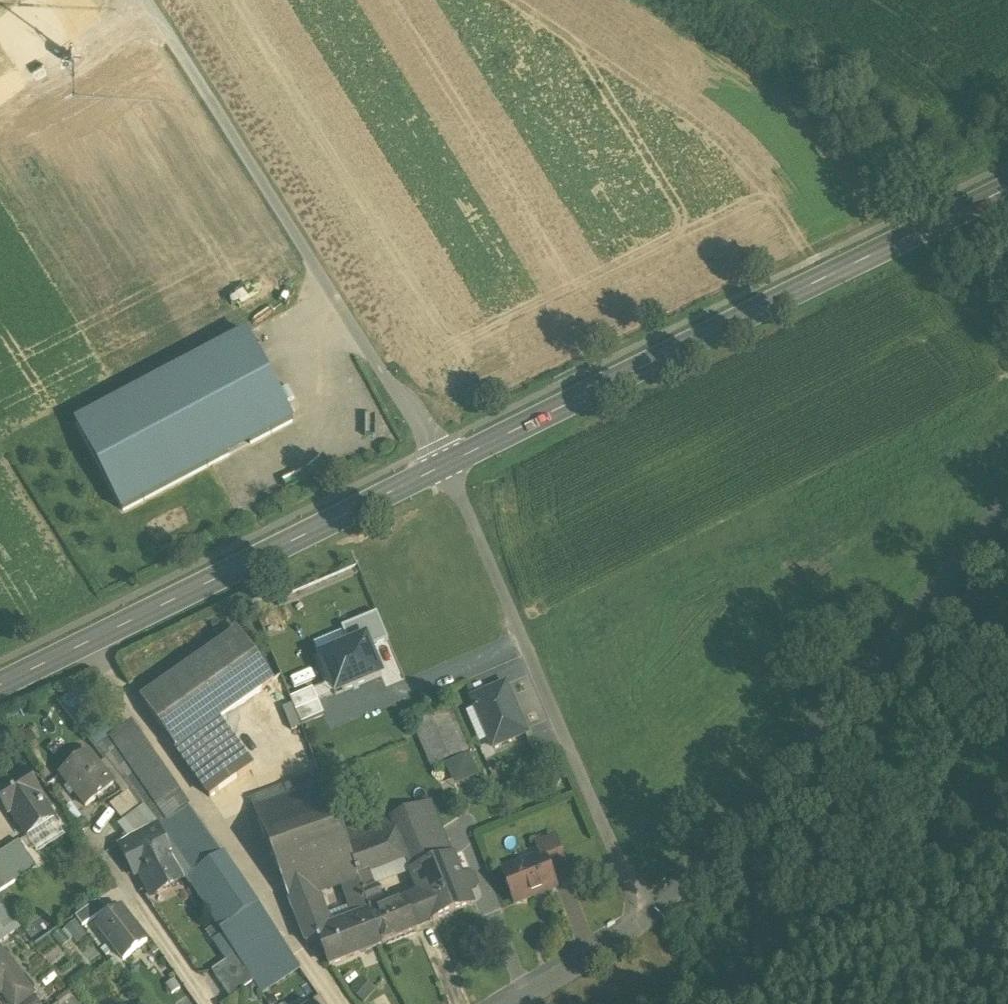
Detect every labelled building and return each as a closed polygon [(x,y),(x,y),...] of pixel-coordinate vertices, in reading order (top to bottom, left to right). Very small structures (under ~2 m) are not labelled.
[(34,60),(77,33),(74,28),(56,0),(35,0),(8,18),(34,60)] [(292,423),(247,336),(78,423),(123,510),(292,423)] [(387,641),(376,614),(343,628),(350,646),(367,639),(371,648),(387,641)] [(320,648),(342,639),(337,628),(315,638),(320,648)] [(239,633),(141,702),(176,751),(219,721),(274,682),(239,633)] [(320,658),(335,696),(382,677),(371,648),(367,639),(350,646),(320,658)] [(505,685),(472,700),(493,750),(527,735),(505,685)] [(313,689),(291,699),(302,725),(324,715),(313,689)] [(470,753),(449,706),(411,723),(432,770),(470,753)] [(219,721),(176,751),(210,799),(253,769),(219,721)] [(190,809),(132,725),(96,750),(155,826),(159,831),(190,810),(190,809)] [(89,755),(61,777),(86,809),(114,787),(89,755)] [(0,789),(0,805),(9,818),(12,816),(27,840),(55,822),(40,799),(42,798),(26,772),(0,789)] [(319,775),(249,800),(254,812),(324,787),(319,775)] [(324,787),(254,812),(277,870),(318,856),(347,845),(344,836),(324,787)] [(129,793),(110,807),(125,826),(143,812),(129,793)] [(430,803),(391,821),(406,859),(412,872),(452,856),(430,803)] [(190,810),(159,831),(172,857),(172,858),(187,881),(222,858),(190,810)] [(391,820),(344,836),(347,845),(358,876),(358,877),(369,873),(406,859),(391,821),(391,820)] [(155,826),(130,838),(119,846),(135,878),(141,875),(151,895),(183,879),(172,858),(172,857),(159,831),(155,826)] [(553,840),(536,847),(542,860),(543,860),(547,871),(563,865),(553,840)] [(0,856),(0,871),(11,888),(36,871),(19,844),(0,856)] [(347,845),(318,856),(328,886),(343,881),(358,876),(347,845)] [(222,858),(187,881),(210,917),(220,932),(258,907),(224,856),(222,858)] [(318,856),(277,870),(289,900),(314,891),(328,886),(318,856)] [(452,856),(412,872),(422,897),(421,898),(431,922),(433,922),(454,914),(453,913),(472,905),(467,893),(470,892),(469,891),(472,890),(474,886),(473,883),(471,878),(466,876),(461,878),(452,856)] [(542,860),(503,876),(515,906),(555,890),(547,871),(543,860),(542,860)] [(385,912),(369,873),(358,877),(372,917),(385,912)] [(358,877),(358,876),(343,881),(352,911),(356,923),(371,918),(372,917),(358,877)] [(314,891),(289,900),(307,945),(319,940),(331,935),(331,934),(328,927),(320,905),(319,905),(314,891)] [(421,898),(406,904),(416,929),(431,922),(421,898)] [(99,902),(76,919),(83,928),(106,912),(99,902)] [(372,917),(371,918),(382,946),(383,947),(418,933),(416,929),(406,904),(385,912),(372,917)] [(21,930),(2,907),(0,909),(0,945),(21,930)] [(258,907),(220,932),(251,978),(289,952),(258,907)] [(122,910),(98,929),(124,962),(147,943),(122,910)] [(356,923),(335,931),(335,932),(331,934),(331,935),(319,940),(330,967),(347,960),(382,946),(371,918),(356,923)] [(76,921),(63,929),(71,943),(85,936),(76,921)] [(289,952),(251,978),(254,983),(262,995),(300,969),(289,952)] [(7,992),(17,1003),(22,1003),(32,997),(0,954),(0,997),(7,992)] [(251,978),(235,956),(212,973),(231,1000),(254,983),(251,978)] [(66,992),(52,1003),(76,1003),(66,992)]
